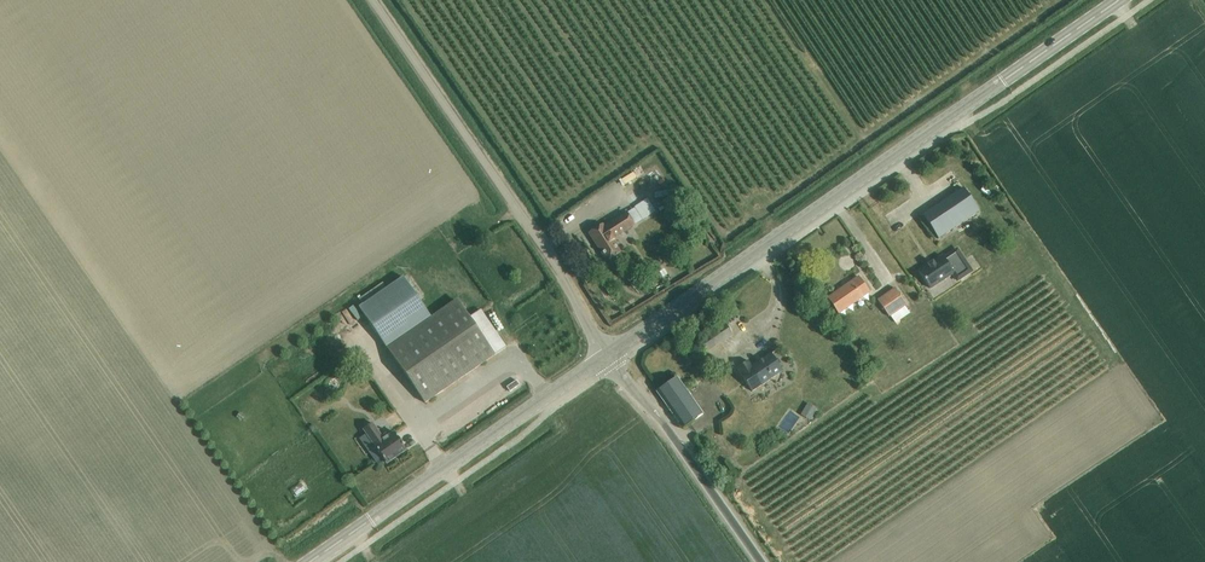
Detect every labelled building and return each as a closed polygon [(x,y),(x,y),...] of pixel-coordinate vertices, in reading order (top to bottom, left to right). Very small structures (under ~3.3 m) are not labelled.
[(979,211),(964,188),(923,215),(938,239),(979,211)] [(634,209),(627,213),(605,228),(603,225),(590,233),(607,261),(620,252),(613,241),(615,240),(614,239),(634,225),(641,220),(634,209)] [(929,266),(919,272),(930,289),(953,274),(958,281),(972,272),(958,251),(945,260),(943,256),(933,263),(933,262),(928,265),(929,266)] [(492,255),(488,268),(500,272),(504,259),(492,255)] [(658,270),(649,277),(654,284),(663,277),(658,270)] [(387,288),(359,307),(425,403),(505,348),(479,311),(470,317),(469,316),(457,299),(456,299),(431,317),(403,277),(387,288)] [(839,313),(869,292),(859,277),(828,298),(839,313)] [(895,288),(878,300),(889,317),(907,305),(895,288)] [(674,337),(682,332),(679,328),(672,333),(674,337)] [(715,347),(707,335),(696,343),(704,355),(715,347)] [(752,366),(748,360),(737,368),(752,391),(783,371),(771,353),(752,366)] [(703,414),(677,377),(656,391),(683,428),(703,414)] [(810,419),(816,409),(809,405),(803,415),(810,419)] [(785,406),(772,423),(781,431),(795,414),(785,406)] [(387,463),(406,450),(394,432),(388,436),(386,433),(381,436),(372,423),(363,430),(387,463)]
